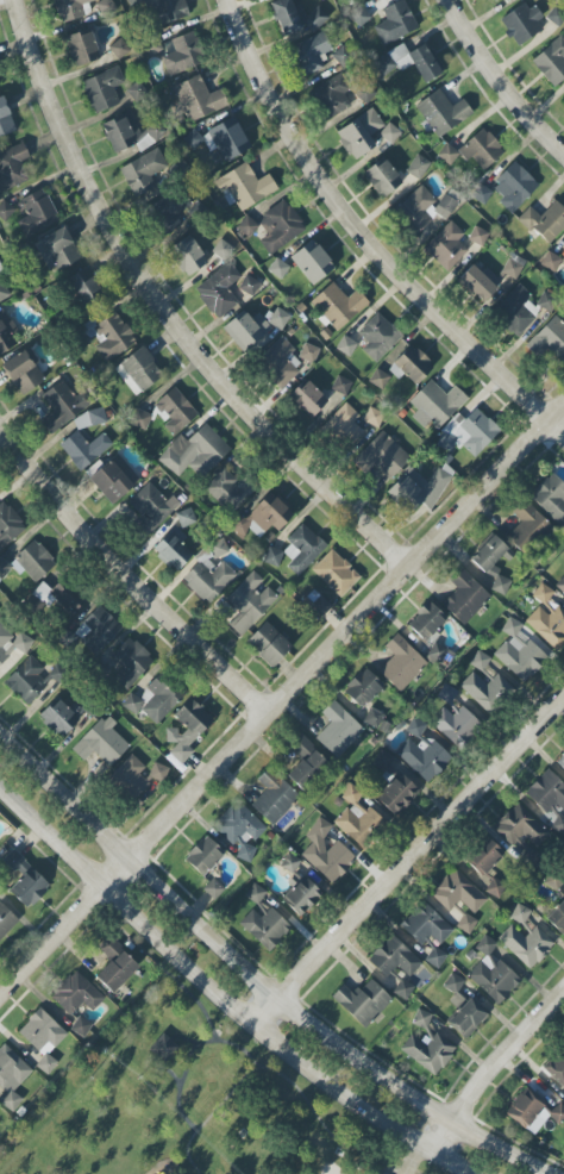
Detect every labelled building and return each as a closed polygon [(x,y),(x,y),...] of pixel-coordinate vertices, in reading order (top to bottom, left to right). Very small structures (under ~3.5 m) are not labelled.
[(84,17),(81,5),(99,0),(54,0),(60,24),(84,17)] [(151,27),(189,17),(184,0),(143,0),(151,27)] [(283,37),(307,26),(309,31),(328,23),(322,7),(305,14),(301,3),(293,6),(291,0),(277,0),(269,3),(283,37)] [(418,29),(404,0),(403,0),(382,10),(387,20),(374,27),(382,46),(418,29)] [(543,17),(537,5),(528,10),(525,4),(500,18),(515,47),(543,32),(537,21),(543,17)] [(89,29),(64,38),(75,68),(100,59),(89,29)] [(325,53),(331,50),(322,32),(289,48),(303,76),(329,63),(325,53)] [(443,73),(423,36),(370,65),(378,79),(399,68),(401,71),(414,64),(424,83),(443,73)] [(563,55),(563,40),(561,37),(531,60),(552,88),(563,79),(563,59),(562,57),(563,55)] [(109,46),(117,61),(130,54),(122,39),(109,46)] [(81,82),(93,114),(119,105),(113,87),(125,83),(118,67),(81,82)] [(350,107),(344,93),(350,90),(343,75),(311,89),(323,119),(350,107)] [(228,108),(222,89),(208,94),(202,76),(175,84),(187,121),(228,108)] [(415,106),(438,138),(473,113),(463,99),(452,107),(439,89),(415,106)] [(18,130),(2,96),(0,97),(0,138),(18,130)] [(335,130),(351,161),(375,148),(369,135),(384,127),(374,109),(335,130)] [(137,145),(138,150),(164,140),(158,123),(138,131),(131,112),(101,123),(113,154),(137,145)] [(251,148),(234,116),(207,131),(224,162),(251,148)] [(401,133),(389,122),(379,134),(391,145),(401,133)] [(471,157),(481,171),(504,154),(486,128),(457,149),(466,161),(471,157)] [(191,130),(184,140),(196,149),(203,139),(191,130)] [(20,162),(29,158),(23,142),(0,153),(0,194),(28,180),(20,162)] [(460,158),(451,144),(438,151),(447,166),(460,158)] [(156,189),(150,174),(166,168),(159,150),(120,165),(132,198),(156,189)] [(419,181),(431,163),(417,154),(405,172),(419,181)] [(403,185),(386,157),(363,172),(380,199),(403,185)] [(498,202),(511,215),(539,185),(514,161),(491,186),(502,197),(498,202)] [(269,174),(257,181),(247,162),(214,181),(228,206),(236,202),(240,211),(278,191),(269,174)] [(479,205),(492,195),(479,180),(466,190),(479,205)] [(443,219),(458,207),(448,194),(437,203),(422,185),(391,211),(413,236),(439,215),(443,219)] [(19,200),(27,216),(18,220),(26,238),(59,222),(43,189),(19,200)] [(176,216),(184,211),(172,192),(144,210),(163,237),(181,225),(176,216)] [(306,231),(286,200),(257,220),(267,235),(260,241),(269,255),(306,231)] [(555,200),(540,217),(529,206),(518,218),(548,246),(563,228),(563,209),(555,200)] [(14,208),(2,201),(0,205),(0,213),(8,218),(14,208)] [(423,249),(448,272),(468,250),(458,241),(464,234),(450,221),(423,249)] [(468,240),(482,247),(489,233),(474,226),(468,240)] [(59,271),(81,259),(64,227),(35,242),(45,260),(52,256),(59,271)] [(168,249),(185,277),(208,264),(191,235),(168,249)] [(290,257),(312,286),(335,268),(313,240),(290,257)] [(496,276),(486,267),(481,273),(472,264),(456,281),(482,304),(507,275),(512,280),(525,265),(514,255),(496,276)] [(267,271),(281,280),(289,268),(276,258),(267,271)] [(241,278),(230,262),(194,289),(216,319),(238,304),(227,288),(241,278)] [(104,300),(90,268),(69,277),(82,309),(104,300)] [(0,275),(0,302),(11,296),(0,275)] [(253,297),(261,284),(247,275),(238,288),(253,297)] [(311,302),(338,331),(368,303),(357,290),(347,298),(332,282),(311,302)] [(517,338),(540,312),(526,300),(531,295),(518,283),(491,314),(517,338)] [(536,304),(551,313),(558,300),(543,292),(536,304)] [(282,331),(291,316),(276,307),(267,323),(282,331)] [(251,319),(243,310),(222,329),(244,353),(272,328),(258,313),(251,319)] [(15,347),(10,336),(16,333),(6,311),(0,313),(0,354),(15,347)] [(93,342),(104,362),(136,344),(118,311),(94,325),(92,321),(81,327),(90,344),(93,342)] [(402,337),(378,312),(357,332),(368,343),(361,349),(375,363),(402,337)] [(554,316),(525,346),(540,361),(549,352),(555,358),(563,349),(563,325),(554,316)] [(281,390),(299,373),(285,358),(294,350),(282,336),(255,362),(281,390)] [(349,357),(357,344),(344,336),(336,349),(349,357)] [(320,350),(305,343),(298,357),(313,364),(320,350)] [(398,380),(404,374),(416,386),(434,367),(412,345),(388,369),(398,380)] [(163,378),(144,347),(114,366),(133,396),(163,378)] [(2,364),(21,396),(45,381),(35,365),(38,363),(29,348),(2,364)] [(382,390),(390,378),(377,369),(369,381),(382,390)] [(331,390),(346,396),(352,382),(337,376),(331,390)] [(40,421),(51,435),(86,408),(63,379),(41,396),(53,411),(40,421)] [(288,398),(311,419),(328,401),(305,379),(288,398)] [(436,431),(468,398),(454,386),(446,395),(430,380),(407,404),(436,431)] [(321,429),(345,452),(364,431),(354,422),(360,416),(345,403),(321,429)] [(107,420),(101,407),(72,419),(78,432),(107,420)] [(145,431),(152,416),(136,408),(129,423),(145,431)] [(474,458),(500,430),(476,408),(465,419),(459,414),(434,441),(448,453),(458,443),(474,458)] [(158,457),(177,478),(189,466),(201,479),(231,450),(205,423),(186,441),(181,436),(158,457)] [(352,462),(369,477),(376,469),(389,481),(411,457),(381,430),(352,462)] [(103,433),(88,445),(77,431),(59,444),(79,471),(113,446),(103,433)] [(88,479),(112,505),(140,479),(116,453),(88,479)] [(230,514),(253,492),(227,465),(204,488),(230,514)] [(385,494),(409,515),(420,503),(428,509),(453,481),(438,468),(426,482),(409,467),(385,494)] [(563,529),(563,484),(551,473),(529,497),(563,529)] [(134,526),(147,539),(180,503),(171,495),(167,500),(147,482),(128,504),(142,517),(134,526)] [(258,538),(272,526),(277,531),(295,515),(271,490),(231,528),(240,538),(250,529),(258,538)] [(512,513),(521,521),(506,537),(523,553),(549,524),(523,500),(512,513)] [(27,529),(4,501),(0,504),(0,551),(27,529)] [(286,566),(297,577),(327,546),(303,523),(285,540),(290,545),(283,553),(291,561),(286,566)] [(175,573),(192,556),(169,532),(152,549),(175,573)] [(501,596),(512,585),(492,566),(508,549),(493,535),(470,559),(494,582),(490,586),(501,596)] [(215,561),(230,552),(222,538),(207,547),(215,561)] [(34,583),(56,565),(36,540),(9,562),(20,576),(25,571),(34,583)] [(264,561),(278,568),(284,553),(270,547),(264,561)] [(340,598),(361,577),(331,549),(311,570),(340,598)] [(182,581),(209,605),(237,574),(223,561),(215,570),(202,558),(182,581)] [(12,568),(0,559),(0,577),(3,579),(12,568)] [(442,605),(464,625),(491,596),(460,568),(448,580),(457,588),(442,605)] [(225,600),(233,607),(222,618),(242,636),(278,598),(264,584),(265,583),(253,571),(225,600)] [(555,586),(563,594),(563,575),(555,586)] [(86,600),(65,577),(48,592),(70,615),(86,600)] [(557,652),(563,644),(563,611),(551,598),(555,594),(543,583),(531,595),(541,604),(525,621),(557,652)] [(448,619),(431,604),(410,627),(426,642),(448,619)] [(123,628),(100,605),(75,631),(98,653),(123,628)] [(531,640),(527,645),(515,634),(522,627),(511,617),(500,629),(509,637),(493,655),(525,684),(549,657),(531,640)] [(246,643),(273,667),(292,646),(265,622),(246,643)] [(16,638),(0,623),(0,666),(14,650),(22,657),(33,644),(21,632),(16,638)] [(378,671),(401,693),(428,664),(396,634),(384,646),(394,655),(378,671)] [(127,690),(154,660),(129,637),(110,657),(123,669),(114,678),(127,690)] [(490,659),(477,650),(469,664),(482,672),(490,659)] [(361,709),(384,688),(365,668),(342,689),(361,709)] [(459,685),(488,713),(512,689),(497,674),(486,685),(472,672),(459,685)] [(135,705),(157,725),(186,694),(165,674),(135,705)] [(121,706),(136,716),(144,702),(130,693),(121,706)] [(63,738),(79,719),(55,698),(39,717),(63,738)] [(213,720),(190,698),(174,715),(187,728),(180,736),(172,729),(165,737),(175,746),(168,753),(181,765),(193,751),(189,747),(213,720)] [(321,712),(331,723),(315,737),(335,759),(364,732),(334,700),(321,712)] [(457,748),(480,723),(461,705),(451,715),(444,708),(430,723),(457,748)] [(378,730),(385,716),(370,707),(362,721),(378,730)] [(428,784),(452,759),(437,745),(421,736),(427,724),(413,717),(405,731),(415,736),(407,739),(395,752),(428,784)] [(102,718),(72,750),(84,761),(93,752),(110,767),(131,744),(102,718)] [(328,764),(302,735),(289,746),(302,760),(286,775),(299,790),(328,764)] [(387,772),(395,757),(380,750),(372,765),(387,772)] [(145,787),(151,792),(169,772),(156,761),(148,770),(131,755),(107,781),(132,802),(145,787)] [(273,826),(300,797),(268,768),(257,780),(267,789),(251,806),(273,826)] [(548,769),(525,792),(556,821),(551,826),(561,835),(563,832),(563,815),(563,814),(563,784),(548,769)] [(419,790),(400,772),(375,798),(395,816),(419,790)] [(363,791),(347,783),(340,798),(356,806),(363,791)] [(267,829),(236,800),(212,826),(239,852),(236,855),(246,864),(258,851),(252,844),(267,829)] [(530,866),(540,856),(534,850),(550,834),(518,803),(493,828),(517,853),(530,866)] [(333,822),(360,847),(384,821),(367,805),(357,815),(348,806),(333,822)] [(308,836),(321,843),(331,824),(318,817),(308,836)] [(202,877),(225,855),(207,835),(183,857),(202,877)] [(505,855),(488,838),(466,860),(487,882),(482,886),(495,899),(505,889),(488,871),(505,855)] [(357,859),(338,840),(326,853),(314,841),(301,855),(332,885),(357,859)] [(2,860),(20,878),(9,890),(29,908),(51,886),(12,849),(2,860)] [(281,868),(295,874),(301,860),(287,854),(281,868)] [(488,900),(455,869),(431,893),(459,920),(455,925),(466,935),(479,923),(472,916),(488,900)] [(301,917),(322,894),(303,876),(296,883),(297,883),(281,899),(301,917)] [(267,892),(254,883),(245,896),(258,905),(267,892)] [(563,935),(563,899),(545,919),(563,937),(563,935)] [(439,945),(453,930),(422,901),(399,925),(420,944),(429,935),(439,945)] [(0,902),(0,939),(19,920),(0,902)] [(509,918),(523,925),(530,910),(517,904),(509,918)] [(554,943),(535,926),(525,938),(511,925),(497,939),(530,969),(554,943)] [(521,981),(490,953),(497,945),(486,934),(475,947),(485,956),(467,976),(499,1005),(521,981)] [(368,961),(389,980),(391,979),(397,984),(404,978),(399,973),(401,971),(409,978),(423,964),(392,935),(368,961)] [(113,994),(140,965),(108,936),(97,948),(110,961),(95,977),(113,994)] [(425,960),(437,969),(447,956),(435,946),(425,960)] [(71,1016),(83,1003),(92,1012),(105,998),(75,970),(50,997),(71,1016)] [(443,987),(456,994),(465,981),(452,973),(443,987)] [(392,992),(405,1001),(415,988),(402,979),(392,992)] [(365,1029),(392,1000),(370,980),(355,996),(342,984),(330,998),(365,1029)] [(446,1022),(465,1039),(488,1015),(470,998),(466,1002),(457,993),(449,1001),(458,1010),(446,1022)] [(17,1032),(43,1057),(35,1065),(46,1076),(58,1063),(48,1055),(67,1034),(40,1008),(17,1032)] [(411,1023),(425,1029),(432,1015),(418,1009),(411,1023)] [(82,1039),(92,1025),(80,1015),(69,1029),(82,1039)] [(411,1035),(399,1051),(436,1077),(456,1048),(437,1033),(427,1047),(411,1035)] [(4,1044),(0,1048),(0,1087),(7,1094),(0,1101),(0,1102),(11,1113),(23,1100),(13,1091),(32,1071),(4,1044)] [(563,1087),(563,1047),(543,1069),(563,1088),(563,1087)] [(506,1113),(524,1130),(546,1106),(528,1089),(506,1113)] [(560,1103),(548,1113),(558,1125),(563,1120),(563,1108),(560,1103)]
